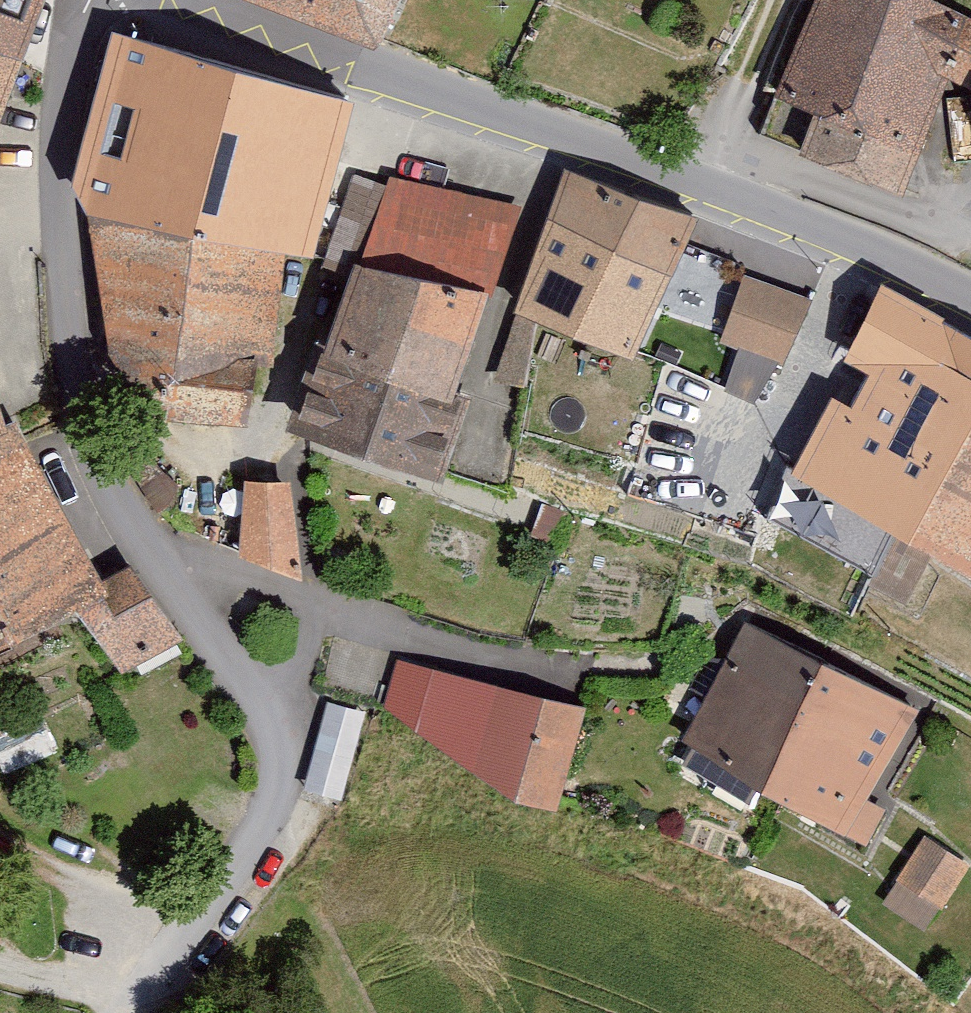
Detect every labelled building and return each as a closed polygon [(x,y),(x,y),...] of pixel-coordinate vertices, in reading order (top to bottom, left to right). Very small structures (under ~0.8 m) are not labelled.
[(15,71),(41,0),(0,0),(0,65),(15,71)] [(374,48),(401,0),(262,0),(374,48)] [(909,0),(813,0),(774,98),(812,114),(796,157),(910,202),(946,83),(970,92),(970,31),(909,0)] [(347,110),(112,36),(76,190),(85,214),(314,260),(347,110)] [(0,65),(0,124),(15,71),(0,65)] [(393,178),(304,436),(431,483),(525,214),(393,178)] [(565,184),(520,313),(627,361),(686,230),(565,184)] [(314,260),(85,214),(128,408),(244,429),(252,377),(269,376),(275,267),(307,270),(314,260)] [(674,330),(656,372),(727,412),(749,361),(779,375),(808,309),(744,285),(720,355),(674,330)] [(970,430),(970,349),(883,287),(840,364),(850,373),(763,525),(878,592),(970,430)] [(970,574),(970,430),(878,592),(913,606),(941,559),(970,574)] [(69,626),(92,595),(2,433),(0,434),(0,661),(69,626)] [(293,491),(245,496),(238,561),(301,588),(293,491)] [(183,639),(129,568),(101,582),(82,619),(119,675),(183,639)] [(823,668),(748,627),(677,750),(759,797),(823,668)] [(914,717),(823,668),(759,797),(862,854),(886,812),(870,797),(914,717)] [(405,669),(387,728),(519,801),(557,811),(582,717),(405,669)] [(328,718),(303,799),(336,809),(361,728),(328,718)] [(923,853),(886,910),(924,935),(962,878),(923,853)]
